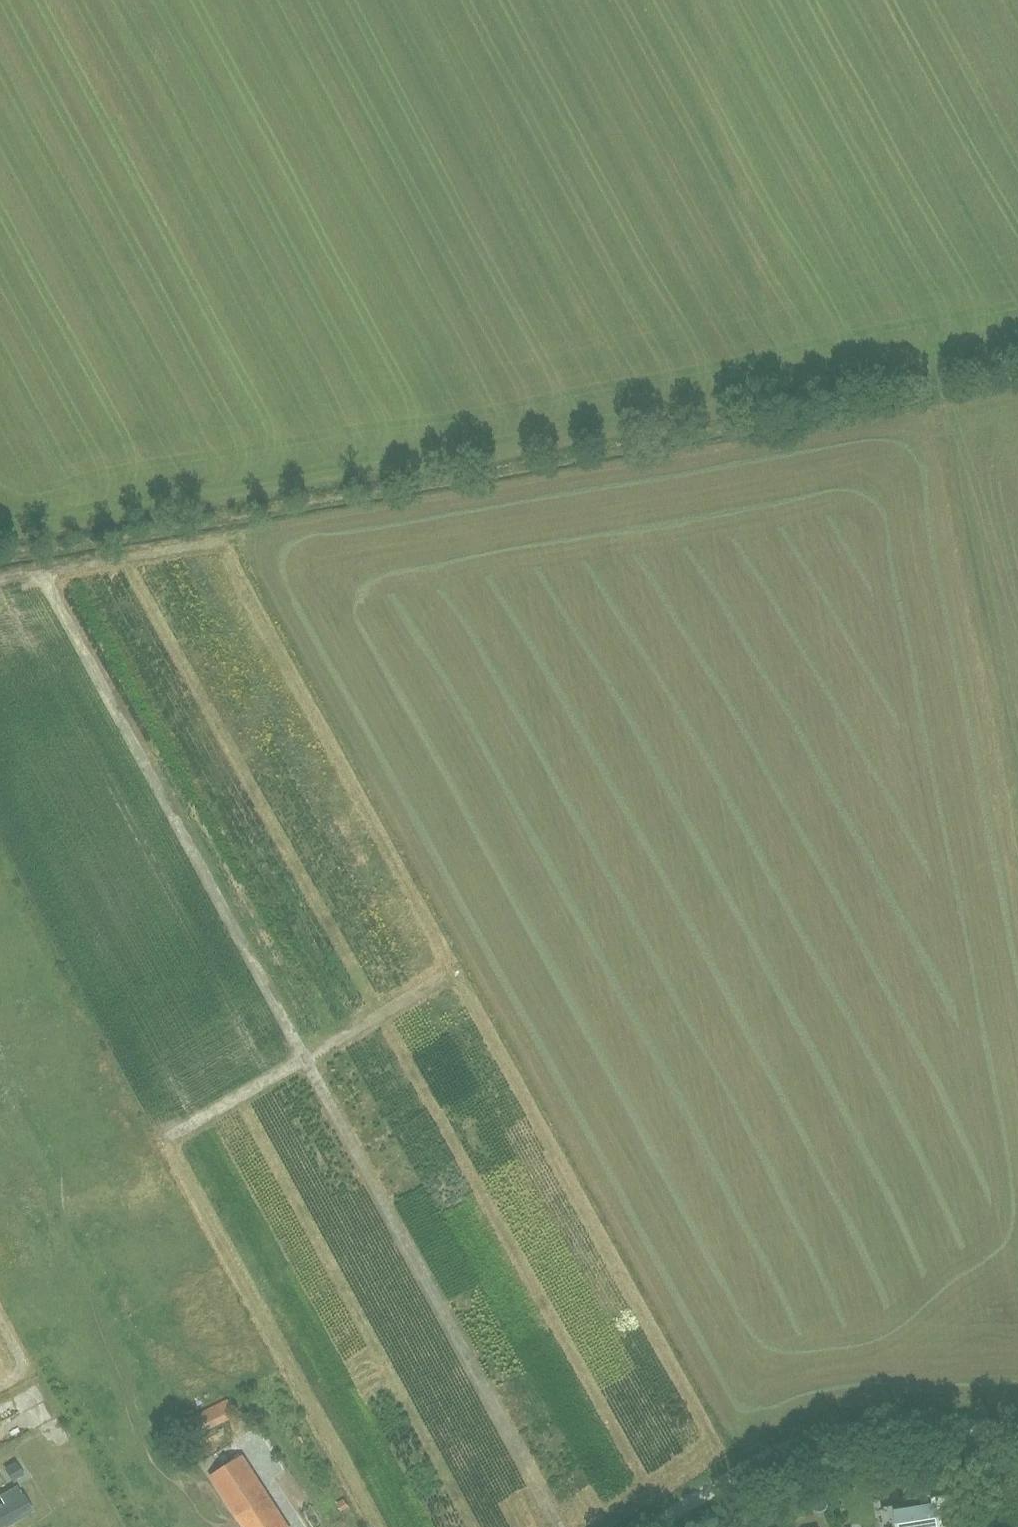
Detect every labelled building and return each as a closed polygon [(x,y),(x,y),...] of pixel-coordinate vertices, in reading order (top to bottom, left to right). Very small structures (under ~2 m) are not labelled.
[(183,1421),(192,1438),(236,1417),(228,1399),(183,1421)] [(211,1476),(243,1526),(287,1526),(242,1456),(211,1476)] [(7,1470),(14,1480),(23,1474),(17,1463),(7,1470)] [(23,1516),(22,1515),(30,1510),(17,1486),(0,1495),(0,1497),(5,1506),(0,1509),(0,1526),(3,1526),(23,1516)] [(951,1508),(949,1497),(939,1498),(941,1510),(951,1508)] [(935,1505),(895,1511),(896,1517),(895,1517),(897,1526),(938,1526),(935,1505)]
